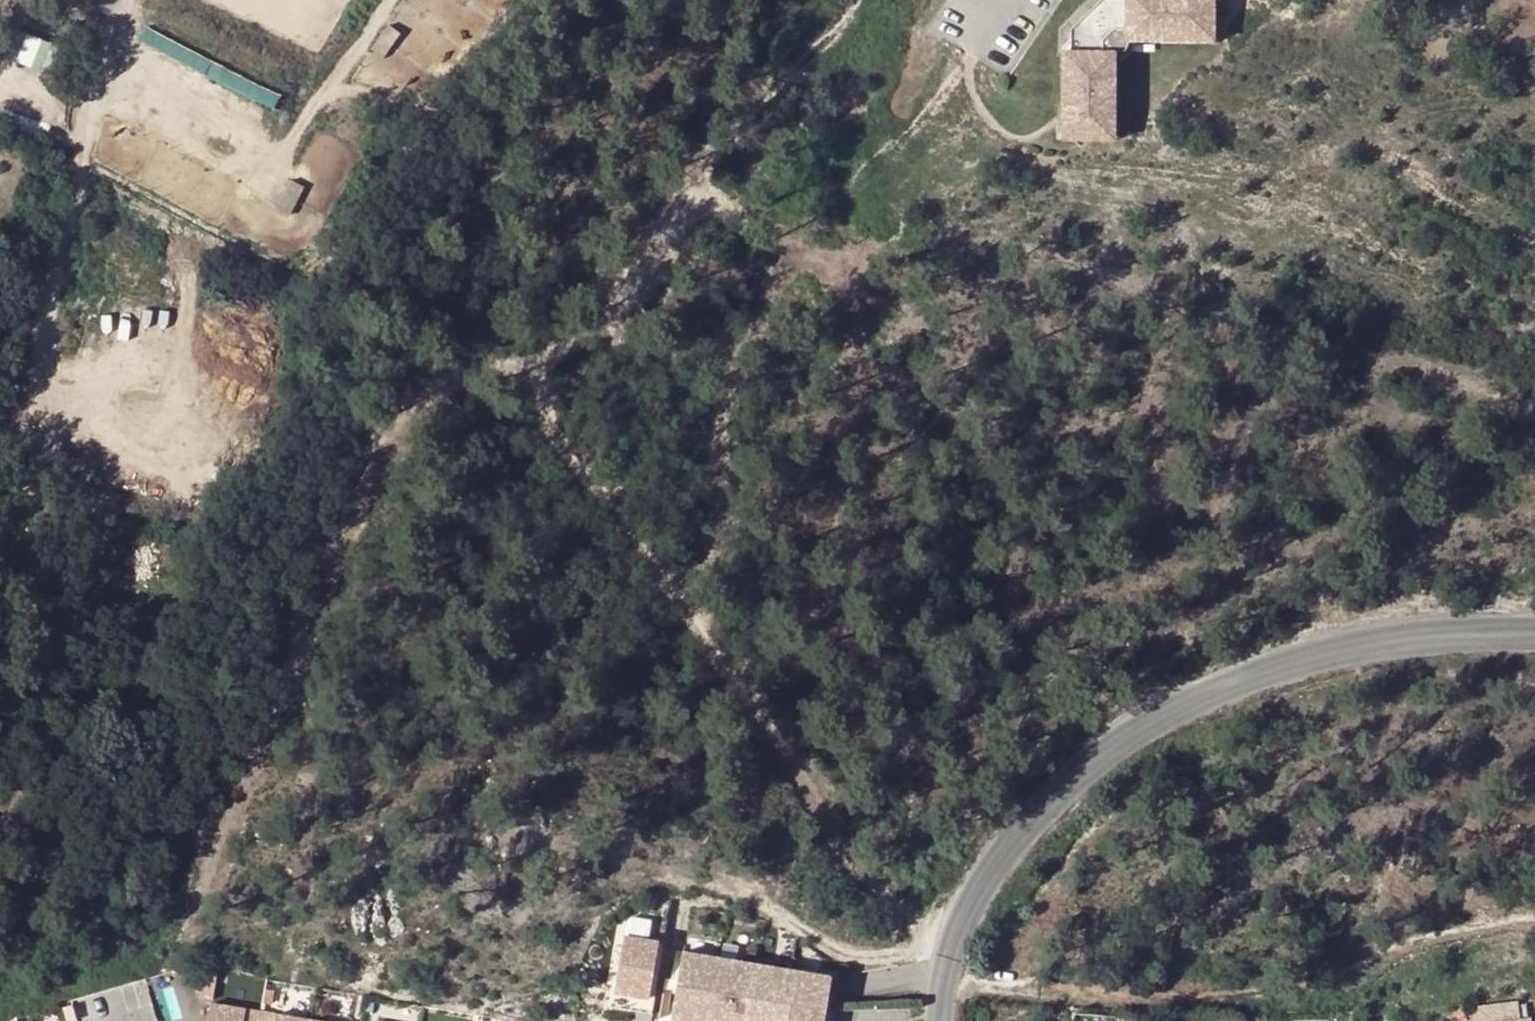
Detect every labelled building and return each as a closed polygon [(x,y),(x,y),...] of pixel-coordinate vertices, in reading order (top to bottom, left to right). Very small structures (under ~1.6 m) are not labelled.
[(1107,3),(1059,50),(1056,159),(1089,160),(1091,62),(1119,36),(1213,38),(1212,6),(1107,3)] [(1103,68),(1124,49),(1213,51),(1213,38),(1119,36),(1091,62),(1089,160),(1101,160),(1103,68)] [(660,941),(642,937),(646,921),(621,916),(605,990),(647,999),(660,941)] [(688,951),(676,1020),(831,1020),(839,976),(688,951)] [(208,1020),(259,1020),(262,1006),(212,997),(208,1020)] [(262,1006),(259,1020),(308,1020),(310,1015),(262,1006)] [(1514,1011),(1515,1020),(1534,1020),(1534,1008),(1514,1011)]
